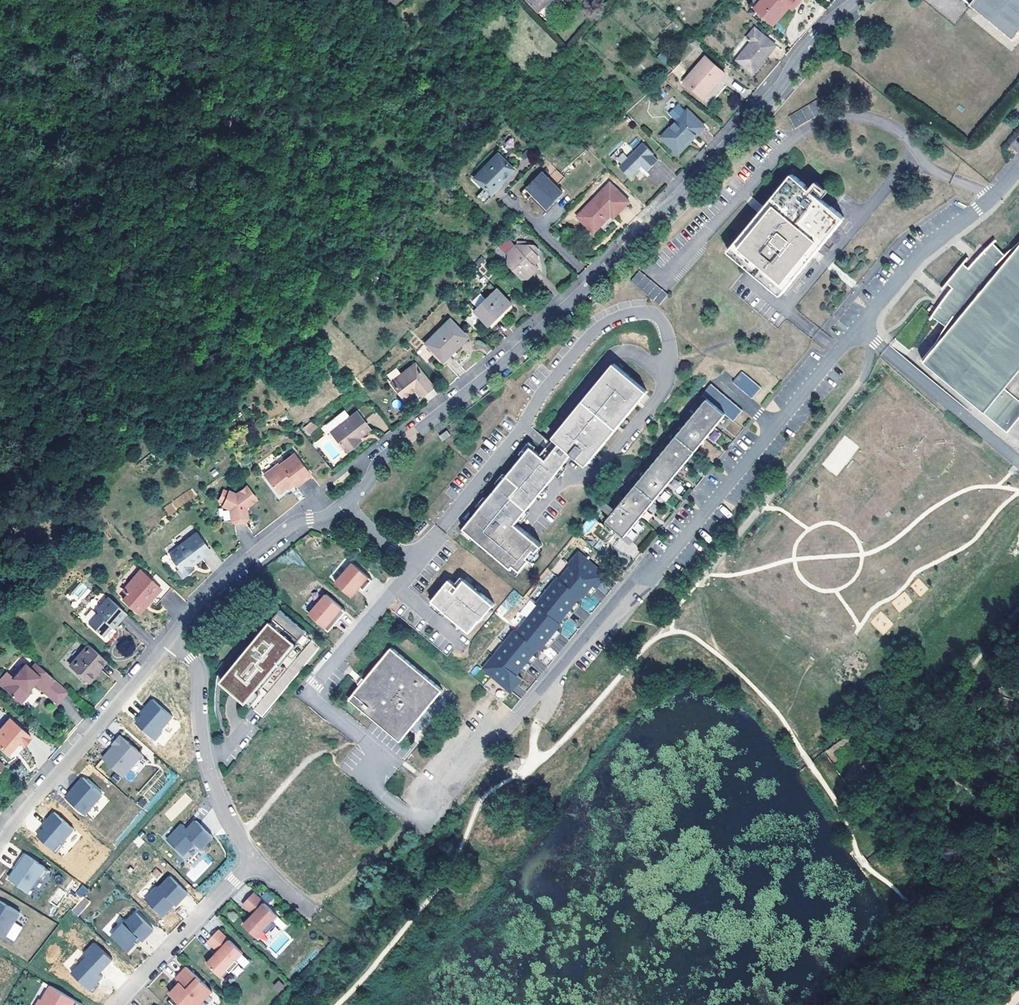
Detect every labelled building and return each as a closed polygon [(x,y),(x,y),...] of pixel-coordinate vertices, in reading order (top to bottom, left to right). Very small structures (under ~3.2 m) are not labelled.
[(539,11),(550,0),(528,0),(539,11)] [(755,8),(774,24),(790,5),(783,0),(762,0),(755,8)] [(971,6),(1013,40),(1018,33),(1018,0),(964,0),(971,6)] [(778,47),(757,30),(750,38),(751,39),(750,40),(752,41),(753,41),(755,42),(740,61),(756,74),(778,47)] [(708,59),(687,83),(702,96),(717,80),(720,82),(727,75),(708,59)] [(706,99),(720,82),(717,80),(702,96),(706,99)] [(818,102),(788,114),(793,126),(823,114),(818,102)] [(671,116),(677,121),(686,112),(680,106),(677,106),(671,113),(671,116)] [(677,121),(663,137),(680,153),(704,125),(688,110),(686,112),(677,121)] [(644,143),(621,167),(632,178),(644,166),(649,172),(660,161),(654,155),(655,154),(644,143)] [(499,155),(475,178),(490,194),(514,172),(499,155)] [(543,173),(528,188),(550,210),(557,202),(556,201),(564,194),(543,173)] [(795,175),(732,252),(784,295),(847,218),(795,175)] [(632,203),(620,191),(613,185),(580,219),(597,235),(611,221),(611,220),(609,219),(612,214),(614,217),(617,219),(621,215),(632,203)] [(547,213),(550,210),(528,188),(525,191),(520,195),(529,204),(533,200),(547,213)] [(482,190),(476,197),(484,202),(489,195),(482,190)] [(1008,431),(1018,418),(1018,245),(1009,256),(993,242),(970,267),(967,266),(964,263),(947,282),(950,285),(953,286),(932,315),(949,330),(923,359),(985,410),(983,411),(1008,431)] [(518,247),(511,255),(514,258),(511,262),(511,267),(524,281),(531,280),(541,270),(536,266),(541,262),(541,257),(539,255),(537,253),(540,250),(538,248),(518,247)] [(658,305),(667,295),(640,269),(630,279),(658,305)] [(372,271),(365,279),(371,284),(378,277),(372,271)] [(499,291),(478,313),(484,319),(486,317),(495,325),(514,306),(499,291)] [(492,327),(495,325),(486,317),(484,319),(492,327)] [(451,320),(426,344),(441,360),(452,349),(455,351),(468,338),(451,320)] [(443,362),(455,351),(452,349),(441,360),(443,362)] [(414,363),(391,382),(403,397),(414,388),(419,393),(431,384),(414,363)] [(585,466),(646,393),(613,365),(584,399),(552,438),(553,439),(540,455),(530,447),(507,474),(486,499),(491,503),(477,519),(473,515),(461,529),(514,573),(532,551),(535,553),(540,546),(514,524),(511,522),(561,462),(564,465),(569,459),(568,459),(571,455),(585,466)] [(745,375),(737,385),(755,400),(764,390),(745,375)] [(433,386),(431,384),(419,393),(421,395),(433,386)] [(728,415),(737,423),(746,412),(715,386),(706,397),(710,400),(728,415)] [(728,415),(710,400),(618,510),(613,516),(608,523),(618,531),(626,538),(728,415)] [(355,413),(330,433),(345,452),(355,444),(353,442),(369,430),(355,413)] [(311,436),(317,426),(308,421),(302,431),(311,436)] [(448,430),(441,435),(444,440),(451,434),(448,430)] [(837,476),(859,446),(844,435),(822,465),(837,476)] [(276,463),(263,473),(274,490),(278,491),(285,486),(291,481),(292,483),(294,485),(309,473),(293,452),(277,464),(276,463)] [(511,522),(514,524),(564,465),(561,462),(511,522)] [(228,490),(222,505),(229,508),(231,519),(235,522),(246,522),(247,518),(245,508),(243,507),(245,504),(247,505),(256,499),(246,484),(235,492),(228,490)] [(193,490),(162,505),(166,513),(197,498),(193,490)] [(486,499),(473,515),(477,519),(491,503),(486,499)] [(618,510),(606,500),(601,506),(613,516),(618,510)] [(723,506),(719,510),(728,518),(732,513),(723,506)] [(578,527),(584,535),(599,524),(593,516),(578,527)] [(193,524),(175,538),(177,541),(170,547),(169,551),(178,562),(175,564),(180,570),(191,561),(189,558),(209,543),(193,524)] [(306,541),(313,536),(310,532),(303,538),(306,541)] [(571,567),(573,568),(588,580),(593,585),(604,572),(582,554),(571,567)] [(354,563),(336,583),(352,597),(361,587),(365,590),(373,581),(354,563)] [(130,609),(142,597),(148,601),(152,605),(169,585),(154,571),(148,577),(137,567),(120,586),(123,590),(117,596),(130,609)] [(563,581),(582,598),(587,592),(582,588),(588,580),(573,568),(563,581)] [(604,572),(593,585),(597,588),(608,576),(604,572)] [(461,577),(455,584),(459,587),(465,580),(461,577)] [(910,585),(920,596),(928,589),(919,578),(910,585)] [(494,604),(465,580),(459,587),(455,584),(450,580),(436,596),(450,608),(447,612),(470,631),(481,619),(481,620),(494,604)] [(561,580),(550,593),(566,606),(572,599),(577,604),(582,598),(563,581),(561,580)] [(587,592),(593,585),(588,580),(582,588),(587,592)] [(70,593),(76,600),(89,589),(82,582),(70,593)] [(506,622),(525,599),(514,589),(494,612),(506,622)] [(541,607),(561,624),(565,618),(560,613),(566,606),(550,593),(539,606),(541,607)] [(310,614),(326,628),(334,618),(338,621),(346,611),(326,594),(310,614)] [(116,617),(118,619),(124,611),(106,595),(96,608),(96,612),(88,622),(102,634),(110,624),(116,617)] [(436,596),(433,601),(447,612),(450,608),(436,596)] [(135,613),(148,601),(142,597),(130,609),(135,613)] [(572,599),(566,606),(572,611),(577,604),(572,599)] [(530,600),(518,614),(523,619),(535,605),(530,600)] [(572,611),(566,606),(560,613),(565,618),(572,611)] [(541,607),(530,620),(546,634),(552,627),(557,631),(562,625),(561,624),(541,607)] [(279,613),(304,634),(306,631),(281,610),(279,613)] [(304,634),(279,613),(221,682),(262,717),(320,647),(304,634)] [(334,618),(326,628),(330,631),(338,621),(334,618)] [(883,634),(893,624),(887,618),(877,628),(883,634)] [(519,634),(539,650),(541,652),(545,646),(540,641),(546,634),(530,620),(519,634)] [(552,627),(546,634),(552,638),(557,631),(552,627)] [(517,632),(506,645),(522,658),(528,651),(534,656),(539,650),(519,634),(517,632)] [(552,638),(546,634),(540,641),(545,646),(552,638)] [(104,657),(85,640),(80,646),(67,660),(84,676),(95,663),(97,665),(104,657)] [(495,658),(517,676),(522,670),(516,666),(522,658),(506,645),(495,658)] [(388,647),(346,698),(397,739),(438,689),(388,647)] [(528,651),(522,658),(528,663),(534,656),(528,651)] [(29,679),(53,699),(65,687),(32,658),(26,663),(22,659),(9,672),(4,666),(0,670),(0,682),(0,684),(13,696),(23,685),(29,679)] [(484,671),(508,690),(519,678),(517,676),(495,658),(484,671)] [(528,663),(522,658),(516,666),(522,670),(528,663)] [(89,680),(100,667),(97,665),(95,663),(84,676),(89,680)] [(519,678),(508,690),(511,693),(522,680),(519,678)] [(18,700),(28,690),(23,685),(13,696),(18,700)] [(131,722),(153,740),(173,717),(152,698),(131,722)] [(0,727),(0,745),(7,752),(18,739),(23,744),(30,735),(10,716),(0,727)] [(114,744),(115,745),(110,750),(109,749),(102,757),(123,775),(142,754),(119,734),(112,742),(114,744)] [(129,782),(145,765),(140,760),(124,777),(129,782)] [(75,785),(95,802),(112,782),(92,765),(86,773),(88,775),(83,780),(81,778),(75,785)] [(53,811),(33,834),(55,853),(75,830),(53,811)] [(183,823),(168,839),(185,854),(197,842),(203,847),(214,835),(196,819),(188,828),(183,823)] [(16,867),(9,876),(28,890),(40,874),(43,877),(49,869),(25,851),(19,859),(21,860),(16,867)] [(187,875),(193,881),(212,862),(206,856),(187,875)] [(157,886),(145,899),(163,916),(171,907),(169,905),(173,901),(175,903),(176,905),(188,892),(170,876),(159,888),(157,886)] [(81,897),(89,891),(84,885),(76,891),(81,897)] [(57,904),(65,893),(60,889),(51,900),(57,904)] [(244,924),(258,937),(265,930),(268,932),(276,923),(274,921),(278,915),(254,892),(243,903),(254,914),(244,924)] [(5,937),(20,912),(0,900),(0,934),(5,937)] [(73,909),(66,917),(71,922),(78,914),(73,909)] [(123,921),(111,935),(129,951),(137,942),(135,941),(139,937),(143,940),(153,929),(136,912),(125,923),(123,921)] [(71,922),(66,917),(60,924),(66,928),(71,922)] [(219,929),(208,941),(218,951),(207,963),(221,976),(228,969),(230,971),(239,962),(237,959),(244,952),(219,929)] [(95,943),(68,972),(89,992),(104,976),(100,972),(112,959),(95,943)] [(181,1004),(198,1004),(212,990),(186,967),(175,979),(180,983),(169,994),(181,1004)] [(37,1004),(68,1004),(72,998),(51,985),(43,999),(41,998),(37,1004)]
